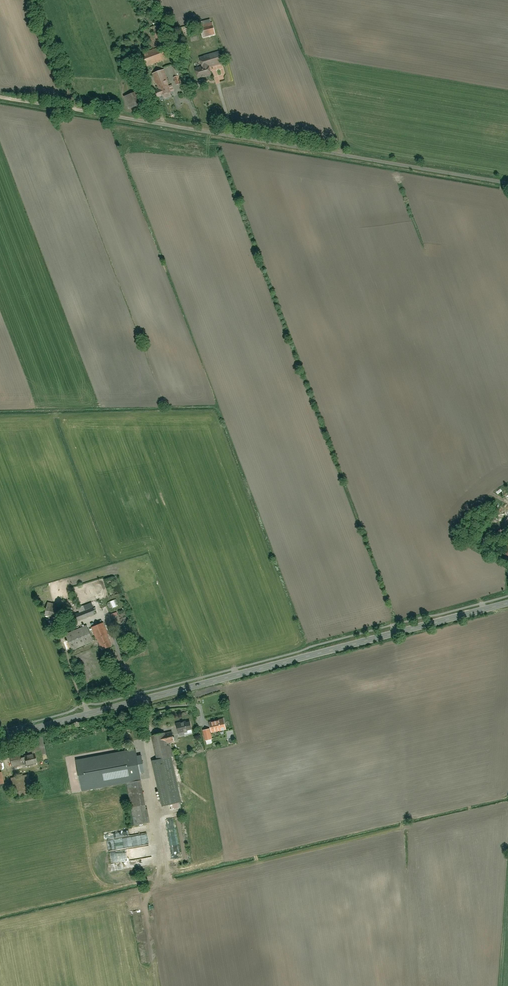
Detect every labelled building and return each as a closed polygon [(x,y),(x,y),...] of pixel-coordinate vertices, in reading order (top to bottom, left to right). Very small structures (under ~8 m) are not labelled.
[(199,25),(202,38),(216,35),(213,22),(199,25)] [(152,29),(158,45),(165,42),(159,26),(152,29)] [(141,55),(145,67),(167,60),(163,48),(141,55)] [(192,69),(195,80),(210,76),(207,67),(220,64),(217,52),(201,56),(203,66),(192,69)] [(182,79),(176,65),(165,69),(171,83),(182,79)] [(156,99),(159,98),(171,94),(171,93),(174,92),(172,84),(168,85),(164,71),(152,74),(157,91),(154,92),(156,99)] [(123,97),(127,109),(142,104),(137,92),(123,97)] [(46,606),(44,616),(56,618),(58,608),(46,606)] [(73,614),(76,623),(96,615),(92,606),(73,614)] [(92,628),(102,650),(112,645),(101,623),(92,628)] [(63,635),(69,651),(92,642),(86,626),(63,635)] [(208,723),(210,734),(226,731),(224,720),(208,723)] [(174,725),(176,736),(192,732),(190,722),(174,725)] [(200,730),(203,742),(210,740),(208,729),(200,730)] [(150,736),(155,760),(150,761),(160,806),(179,802),(170,757),(165,758),(162,746),(174,743),(171,732),(161,735),(160,734),(150,736)] [(136,750),(77,760),(83,790),(141,780),(136,750)] [(23,768),(22,765),(35,762),(33,753),(20,756),(19,752),(8,755),(12,771),(23,768)] [(128,783),(135,825),(149,823),(142,781),(128,783)]
